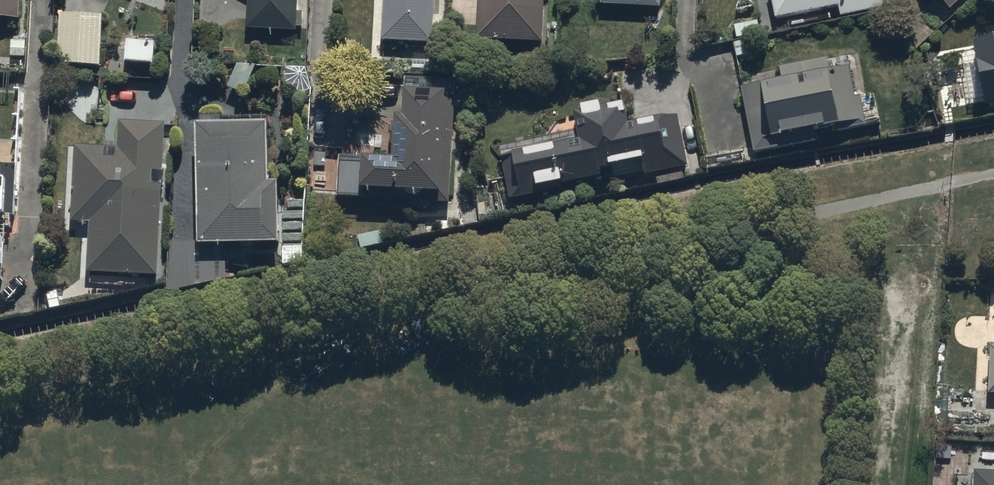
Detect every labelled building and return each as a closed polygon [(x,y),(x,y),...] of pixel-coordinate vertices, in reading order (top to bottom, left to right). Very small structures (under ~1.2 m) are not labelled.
[(19,18),(20,0),(0,0),(0,17),(19,18)] [(295,34),(297,0),(222,0),(221,30),(295,34)] [(430,48),(432,0),(382,0),(381,41),(430,48)] [(460,39),(539,42),(541,0),(461,0),(460,39)] [(599,5),(661,10),(662,0),(599,0),(599,5)] [(777,21),(841,8),(843,17),(898,6),(897,0),(773,0),(777,21)] [(951,10),(961,0),(941,0),(951,10)] [(101,17),(60,15),(57,67),(98,69),(101,17)] [(759,22),(734,26),(737,42),(734,42),(737,58),(752,55),(748,37),(761,35),(759,22)] [(125,39),(123,63),(154,67),(156,43),(125,39)] [(987,108),(993,106),(993,40),(975,44),(987,108)] [(736,82),(754,151),(868,126),(854,57),(736,82)] [(339,150),(335,198),(449,208),(459,92),(398,87),(392,155),(339,150)] [(500,153),(511,205),(687,168),(677,121),(634,130),(628,101),(573,113),(578,136),(500,153)] [(85,276),(157,280),(166,124),(116,121),(114,148),(75,145),(70,223),(88,224),(85,276)] [(197,128),(200,250),(273,248),(269,126),(197,128)] [(993,425),(993,343),(991,342),(985,424),(993,425)] [(951,453),(950,484),(993,484),(993,454),(951,453)]
